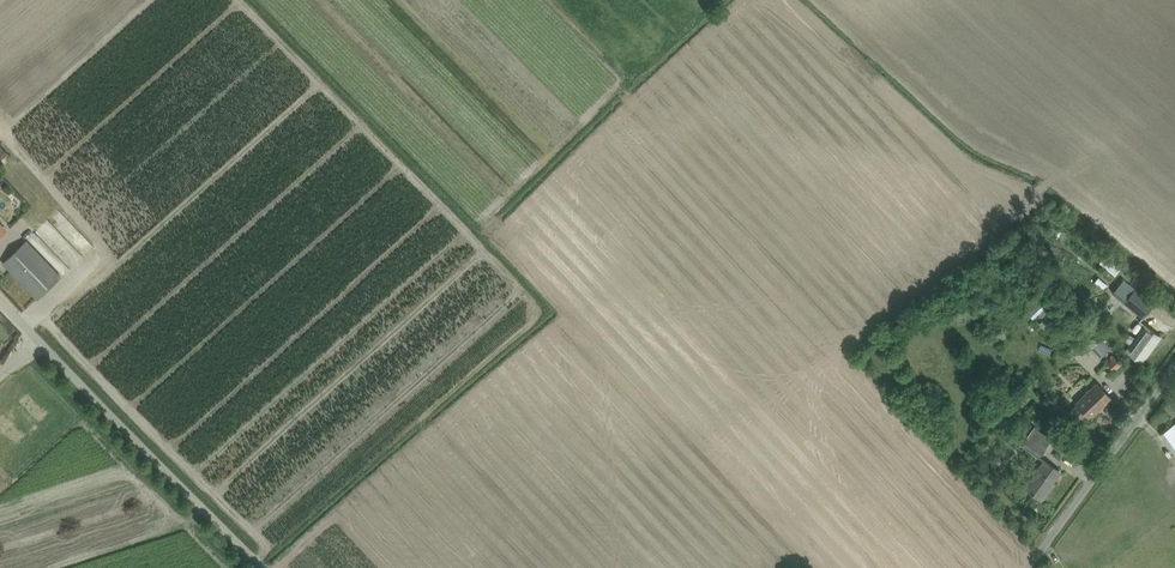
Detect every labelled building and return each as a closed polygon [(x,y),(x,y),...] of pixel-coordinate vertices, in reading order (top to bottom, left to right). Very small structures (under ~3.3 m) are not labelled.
[(44,226),(55,238),(64,230),(53,218),(44,226)] [(85,240),(88,249),(100,245),(97,236),(85,240)] [(27,240),(12,254),(3,262),(37,298),(61,275),(27,240)] [(58,255),(72,269),(78,264),(64,250),(58,255)] [(1098,277),(1095,281),(1104,289),(1107,284),(1098,277)] [(1153,303),(1123,279),(1112,292),(1142,316),(1153,303)] [(1142,362),(1152,348),(1161,336),(1145,325),(1135,338),(1130,334),(1126,340),(1131,344),(1126,351),(1142,362)] [(1110,347),(1100,336),(1090,346),(1101,356),(1110,347)] [(1118,362),(1114,356),(1107,362),(1112,367),(1118,362)] [(1068,413),(1077,423),(1087,414),(1090,417),(1111,397),(1097,383),(1076,403),(1077,404),(1068,413)] [(1056,400),(1048,407),(1057,417),(1066,410),(1056,400)] [(1174,453),(1174,423),(1161,434),(1174,453)] [(1052,439),(1034,426),(1026,437),(1045,450),(1052,439)] [(1025,488),(1041,499),(1041,498),(1040,497),(1048,486),(1049,486),(1060,471),(1044,460),(1025,488)]
